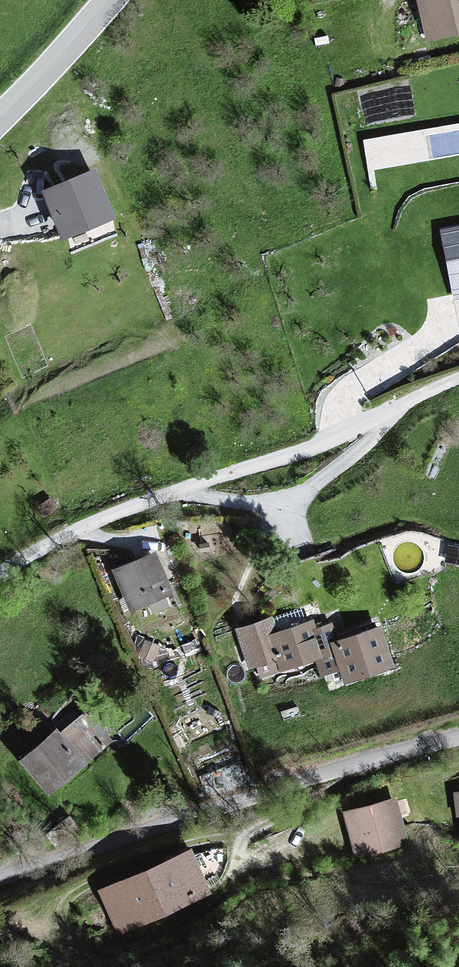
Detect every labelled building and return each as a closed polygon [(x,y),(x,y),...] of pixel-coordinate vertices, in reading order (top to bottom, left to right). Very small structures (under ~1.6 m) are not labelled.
[(427,46),(458,38),(458,0),(416,0),(427,46)] [(425,125),(365,134),(370,165),(430,156),(425,125)] [(112,216),(95,173),(43,194),(61,237),(112,216)] [(445,232),(458,294),(458,293),(458,229),(445,232)] [(159,555),(113,572),(129,614),(175,597),(159,555)] [(273,618),(235,630),(251,678),(314,657),(320,677),(339,671),(344,686),(393,670),(378,627),(326,644),(317,618),(277,631),(273,618)] [(56,732),(20,764),(51,798),(107,746),(83,720),(62,738),(56,732)] [(449,795),(455,844),(458,844),(458,794),(449,795)] [(394,803),(340,814),(351,862),(404,851),(394,803)] [(190,855),(94,892),(112,938),(208,901),(190,855)]
